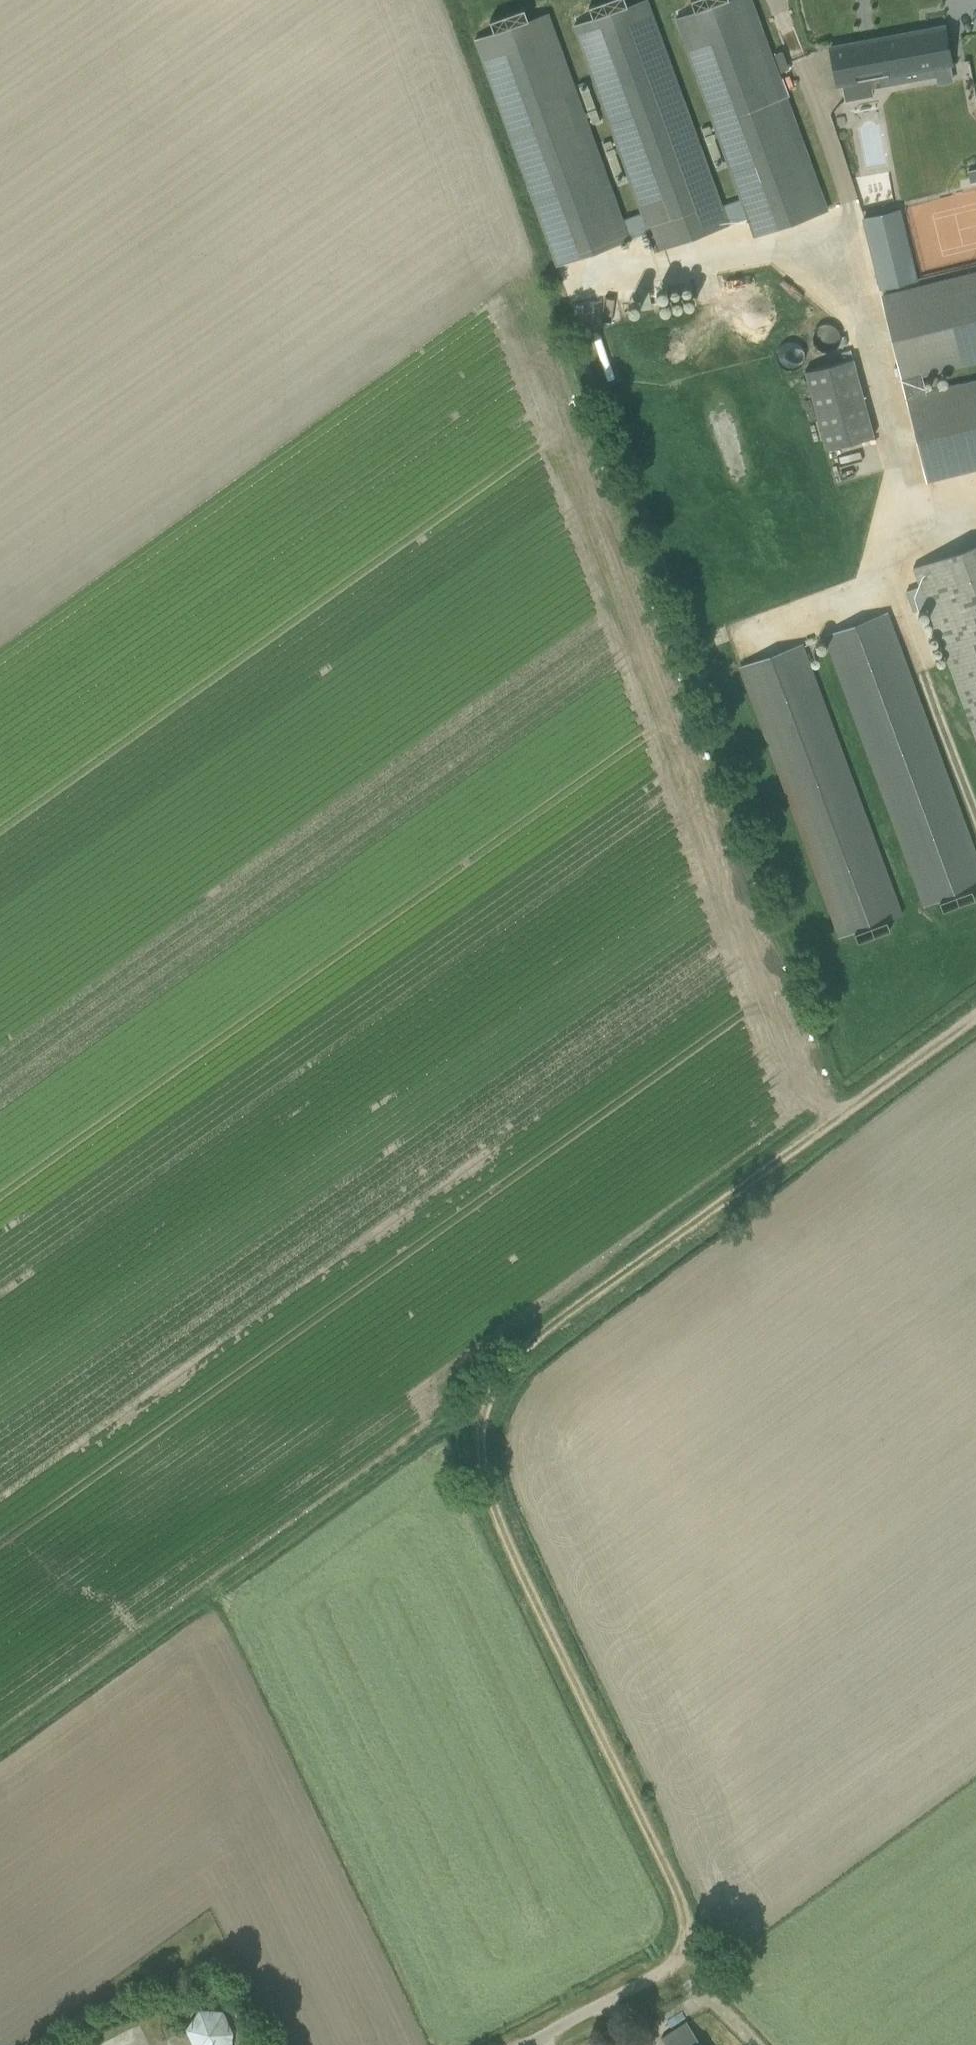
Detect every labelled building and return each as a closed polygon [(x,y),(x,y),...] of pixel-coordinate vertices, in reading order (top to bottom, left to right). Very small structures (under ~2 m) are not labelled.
[(574,25),(643,213),(650,232),(657,251),(729,225),(646,0),(643,0),(627,6),(625,0),(607,0),(589,7),(593,19),(574,25)] [(694,12),(676,18),(741,199),(748,218),(755,237),(827,211),(750,0),(690,0),(694,12)] [(557,266),(629,240),(547,13),(528,20),(524,8),(490,21),(494,33),(475,39),(557,266)] [(879,79),(880,87),(937,77),(935,66),(951,63),(944,26),(831,47),(838,87),(842,86),(845,101),(872,96),(869,81),(879,79)] [(782,51),(774,54),(781,72),(789,69),(782,51)] [(966,171),(969,182),(975,180),(975,168),(966,171)] [(741,199),(722,206),(729,225),(748,218),(741,199)] [(913,278),(895,208),(859,218),(877,287),(913,278)] [(643,213),(622,221),(629,240),(650,232),(643,213)] [(975,360),(975,274),(881,297),(925,480),(975,468),(975,381),(926,393),(921,374),(975,360)] [(648,288),(637,290),(640,302),(650,300),(648,288)] [(842,342),(842,338),(839,332),(834,329),(829,327),(823,328),(819,330),(815,335),(813,339),(813,344),(816,351),(818,353),(821,355),(827,357),(833,356),(837,353),(840,351),(841,347),(842,342)] [(805,359),(805,358),(804,353),(802,349),(796,345),(791,344),(785,345),(780,349),(778,353),(777,358),(778,363),(781,368),(786,371),(790,372),(796,371),(800,369),(803,365),(805,359)] [(850,349),(841,352),(844,360),(852,358),(850,349)] [(804,371),(825,450),(874,436),(852,358),(844,360),(811,369),(804,371)] [(912,568),(918,586),(905,591),(913,612),(928,607),(975,739),(975,544),(912,568)] [(924,905),(938,900),(942,911),(975,898),(975,896),(973,887),(975,886),(975,854),(888,613),(826,636),(924,905)] [(802,645),(738,669),(831,919),(838,938),(853,932),(857,943),(891,930),(887,920),(901,915),(894,896),(802,645)] [(233,2032),(224,2011),(201,2007),(185,2027),(194,2044),(232,2044),(233,2032)] [(701,2043),(687,2023),(663,2039),(667,2044),(703,2044),(701,2043)]
